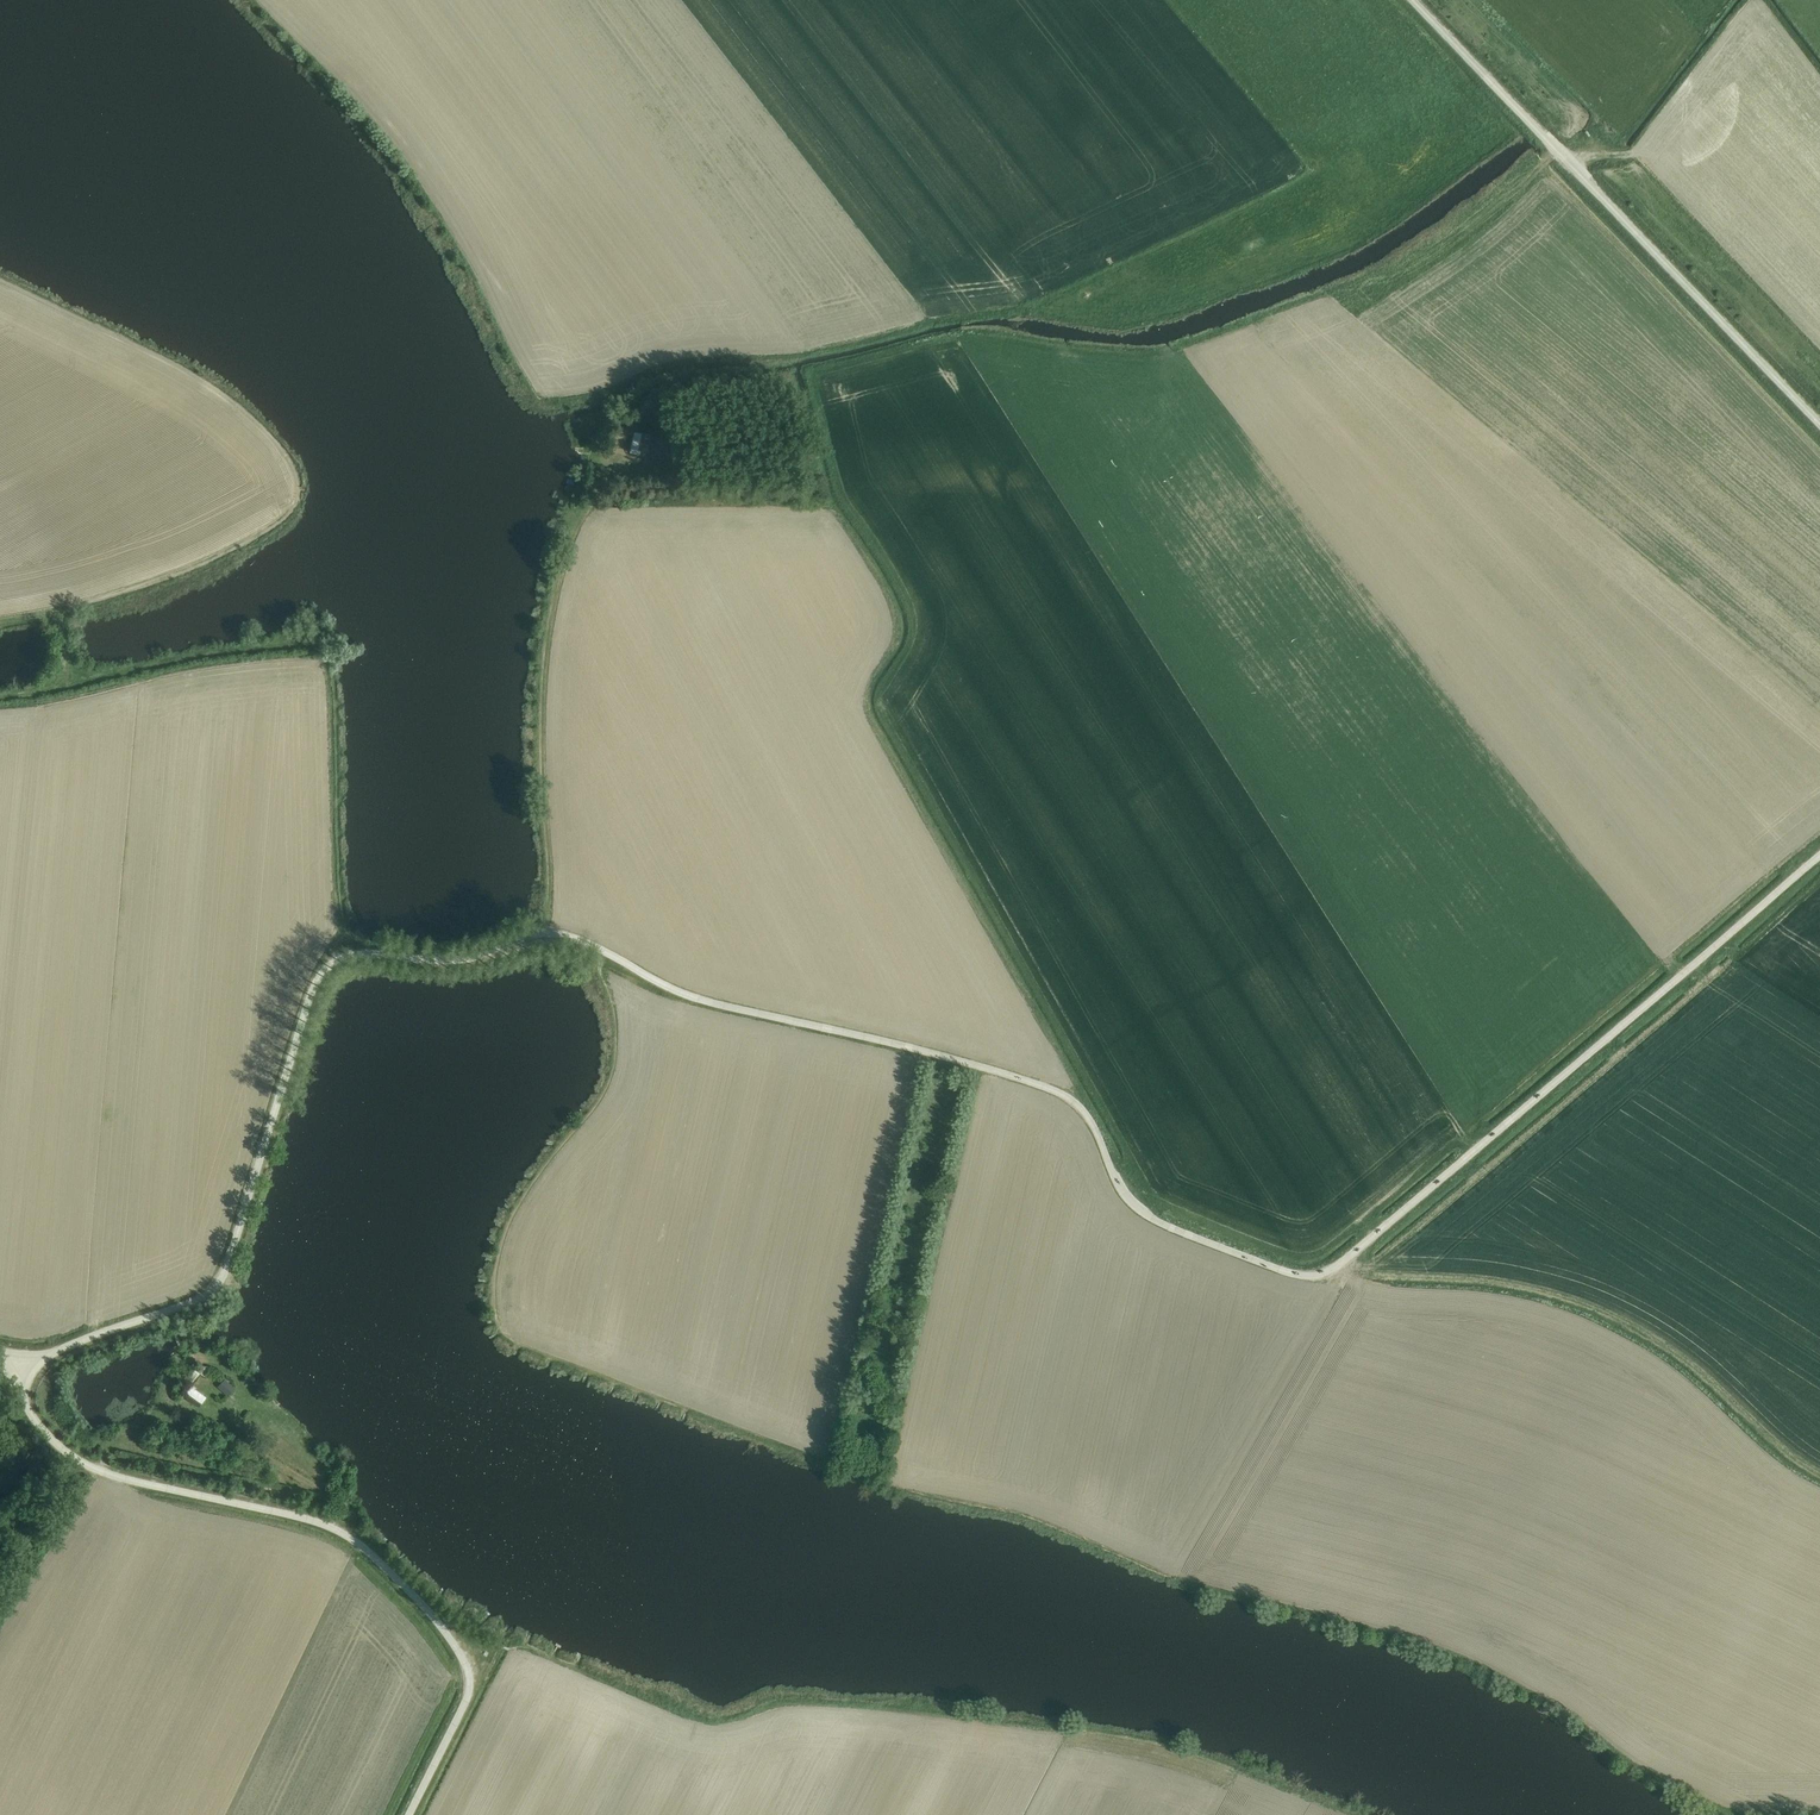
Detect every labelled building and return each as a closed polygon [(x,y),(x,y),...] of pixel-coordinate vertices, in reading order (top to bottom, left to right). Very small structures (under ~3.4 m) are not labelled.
[(634,432),(630,453),(637,454),(641,433),(634,432)] [(193,1365),(184,1376),(192,1382),(200,1374),(204,1376),(211,1367),(193,1365)] [(225,1379),(217,1387),(228,1396),(235,1389),(225,1379)] [(189,1384),(184,1391),(202,1403),(206,1397),(189,1384)] [(236,1457),(233,1466),(242,1469),(245,1460),(236,1457)]
